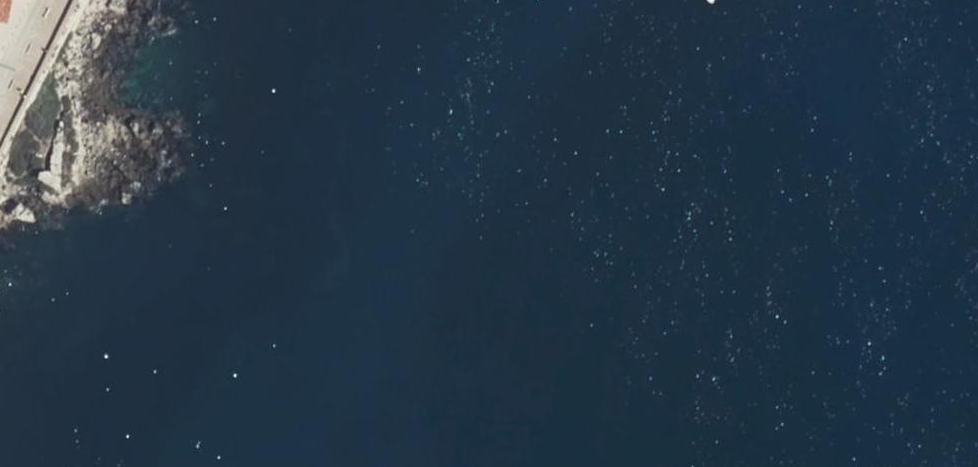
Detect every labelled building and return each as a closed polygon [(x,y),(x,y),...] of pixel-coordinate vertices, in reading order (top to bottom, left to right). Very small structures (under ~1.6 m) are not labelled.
[(7,22),(11,0),(0,0),(0,21),(7,22)]
